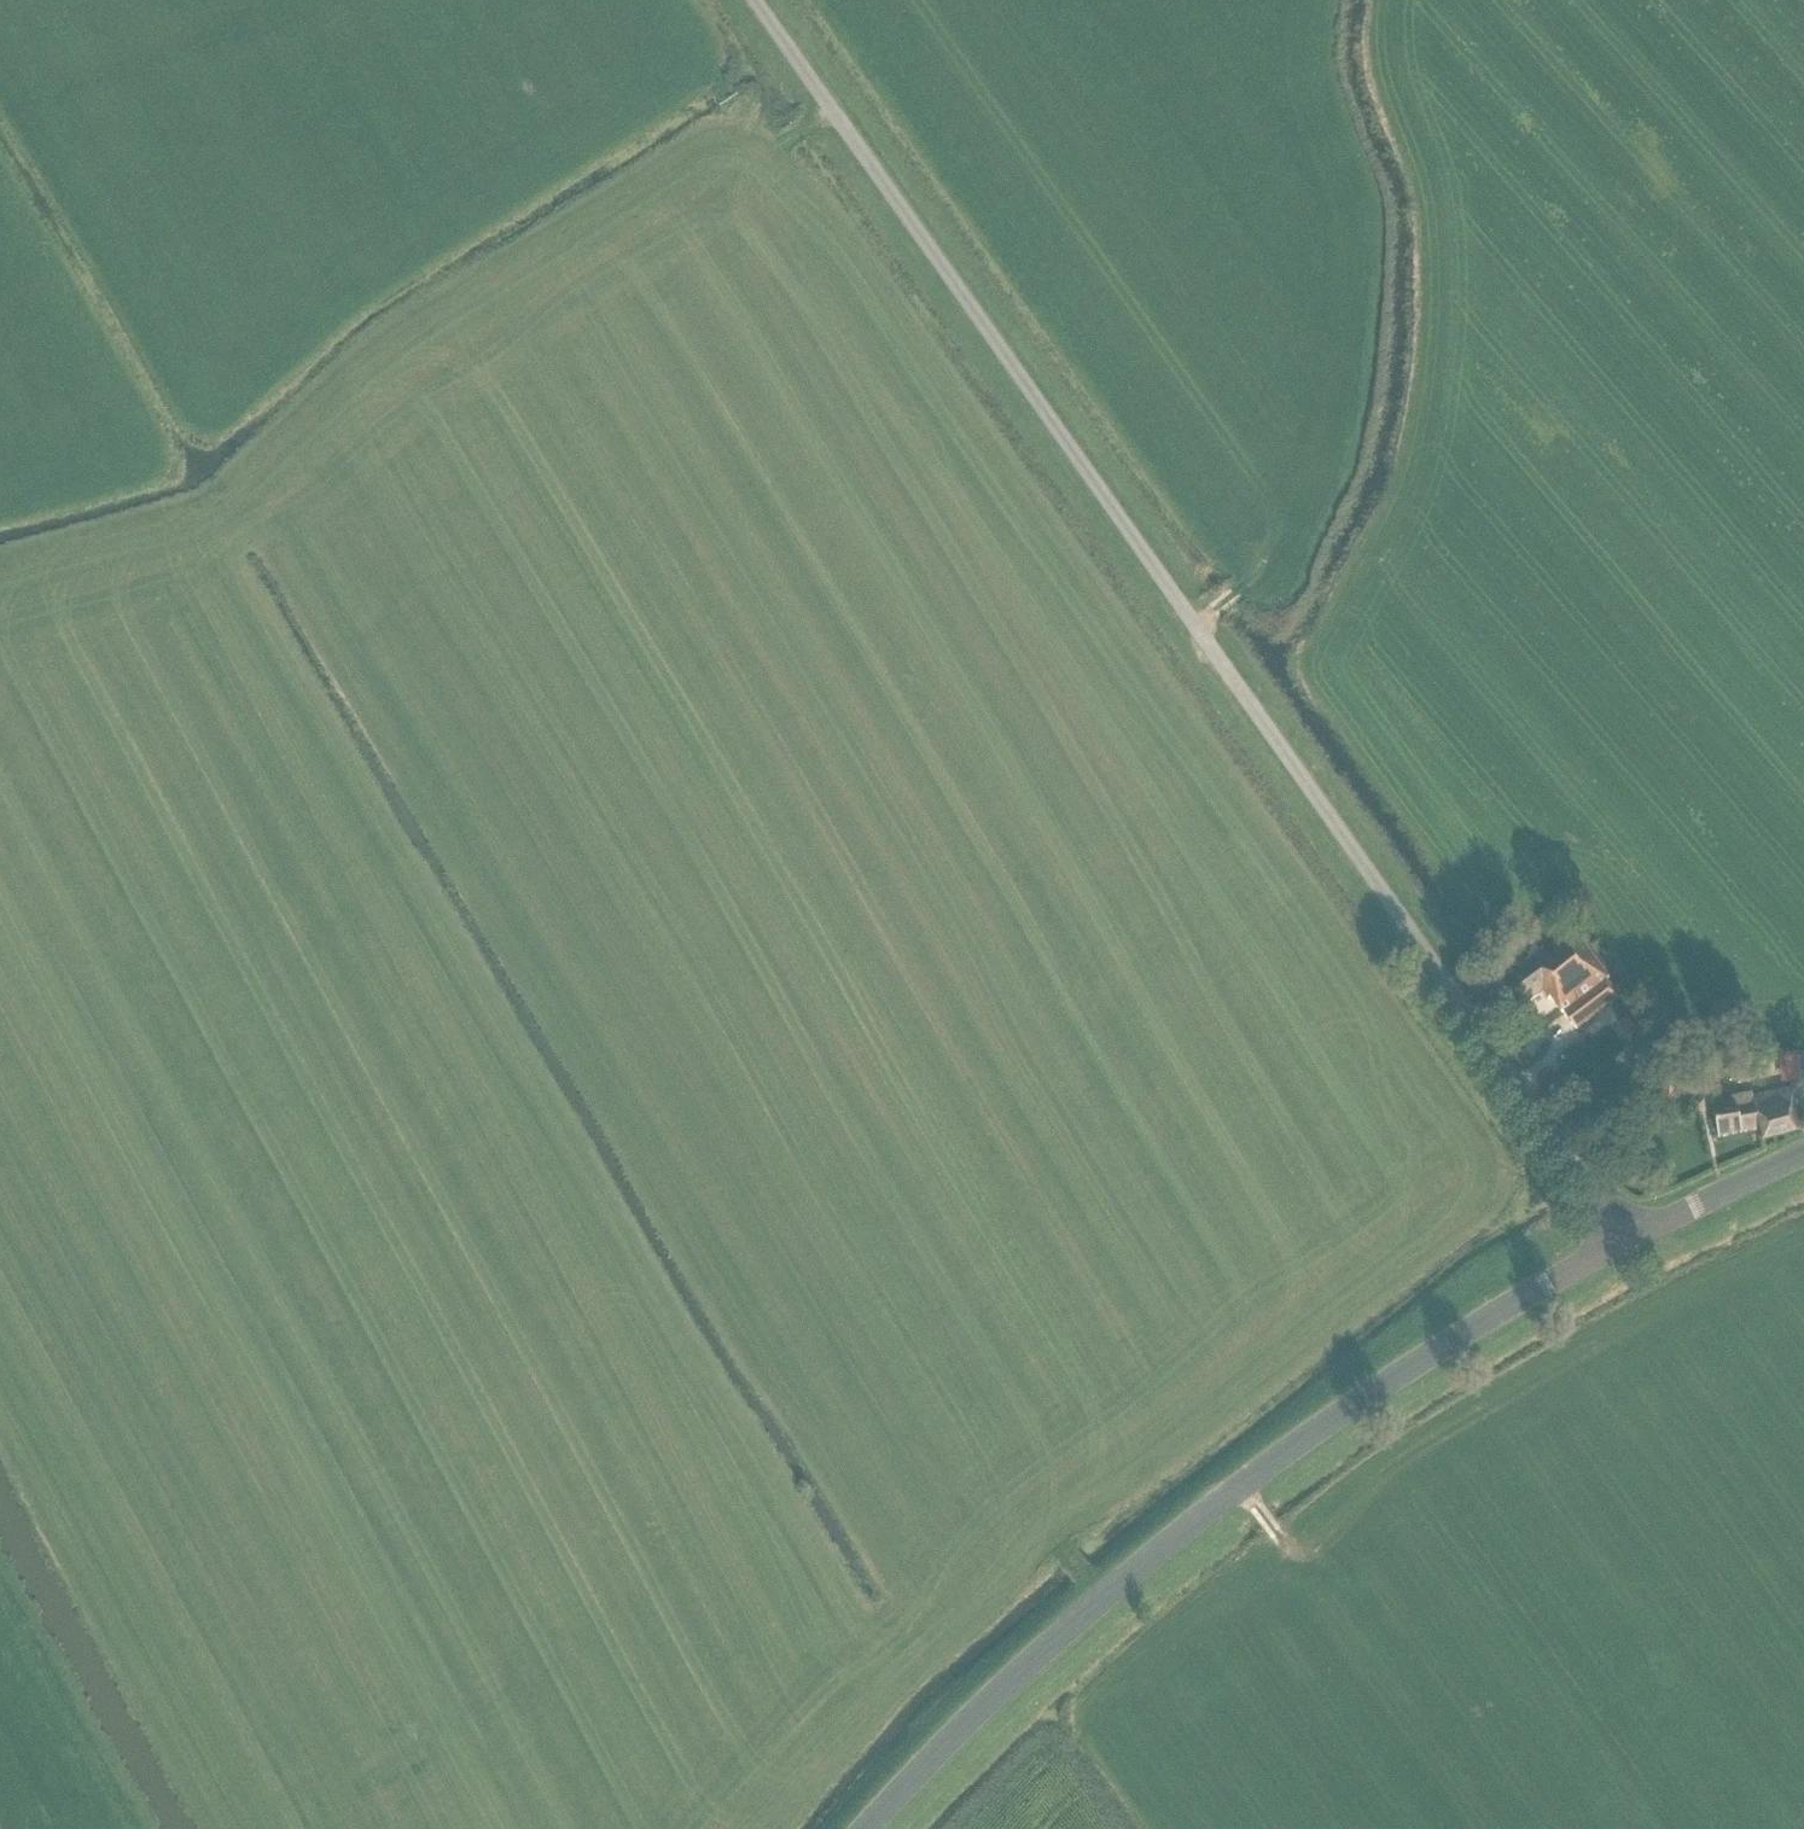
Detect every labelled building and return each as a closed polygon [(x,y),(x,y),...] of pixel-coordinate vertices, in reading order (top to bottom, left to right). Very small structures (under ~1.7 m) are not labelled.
[(1608,980),(1572,933),(1545,952),(1503,985),(1521,1009),(1542,993),(1549,1001),(1550,999),(1562,1015),(1563,1014),(1576,1031),(1618,999),(1605,982),(1608,980)] [(1669,1063),(1634,1013),(1616,1026),(1651,1076),(1669,1063)] [(1782,1058),(1785,1086),(1800,1084),(1798,1057),(1782,1058)] [(1674,1091),(1661,1082),(1651,1095),(1665,1104),(1674,1091)] [(1726,1110),(1712,1113),(1718,1139),(1760,1130),(1762,1142),(1802,1132),(1792,1088),(1753,1097),(1752,1091),(1723,1097),(1726,1110)]
